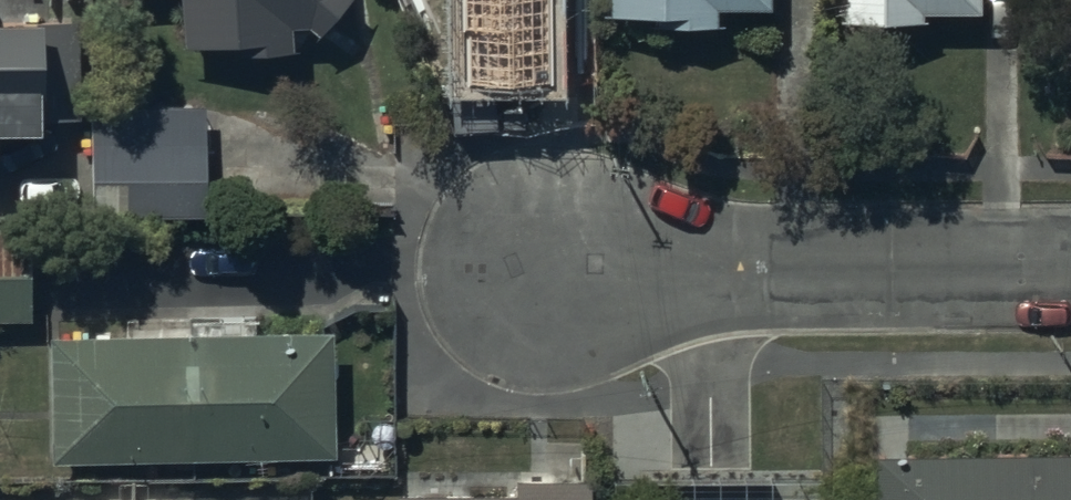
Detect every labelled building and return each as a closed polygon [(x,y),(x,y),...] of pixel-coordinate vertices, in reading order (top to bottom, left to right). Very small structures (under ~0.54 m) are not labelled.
[(184,42),(235,39),(236,49),(294,45),(293,22),(310,21),(320,29),(345,0),(182,0),(184,42)] [(612,8),(657,8),(657,18),(718,18),(718,6),(771,6),(771,0),(612,0),(612,8)] [(980,0),(844,0),(844,17),(922,17),(922,8),(980,8),(980,0)] [(40,122),(40,114),(79,114),(78,16),(40,17),(40,14),(0,14),(0,122),(40,122)] [(204,104),(90,107),(93,212),(207,210),(204,104)] [(0,226),(0,319),(32,319),(30,225),(0,226)] [(335,453),(332,327),(52,333),(55,459),(335,453)] [(876,457),(876,499),(1070,499),(1070,454),(876,457)] [(398,493),(398,499),(592,499),(592,476),(517,476),(517,493),(398,493)]
